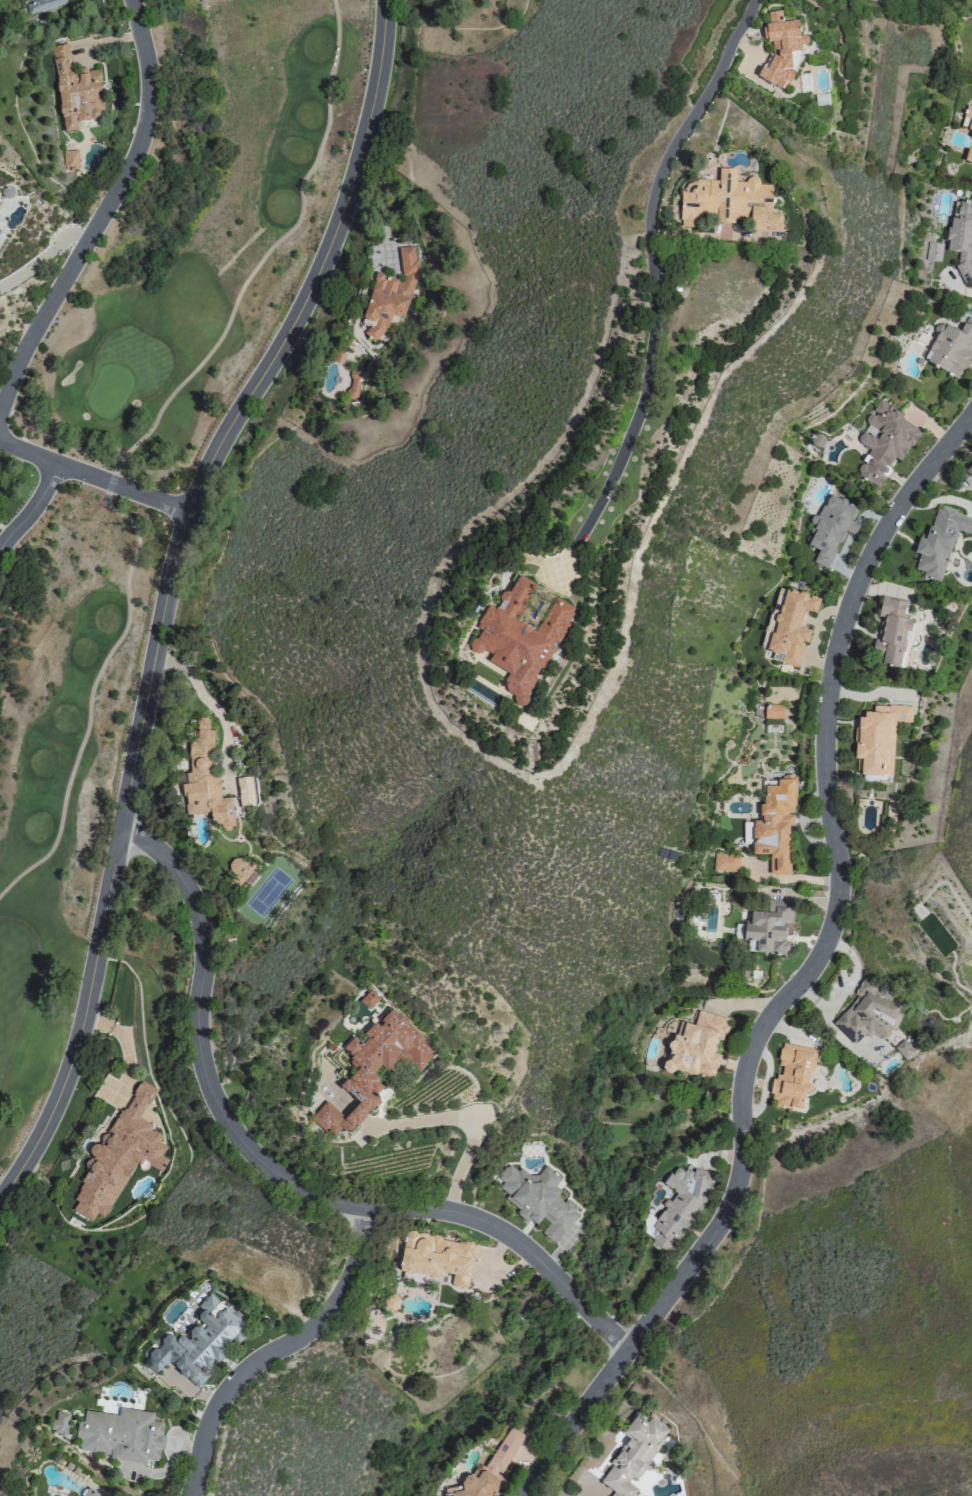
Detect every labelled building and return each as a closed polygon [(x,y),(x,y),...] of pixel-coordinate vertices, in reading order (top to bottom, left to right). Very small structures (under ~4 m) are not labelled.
[(30,14),(68,4),(67,0),(26,0),(30,14)] [(756,76),(781,89),(784,81),(783,74),(793,72),(800,59),(799,49),(791,50),(790,39),(799,38),(797,20),(782,22),(780,10),(767,12),(768,24),(761,25),(763,38),(771,42),(772,55),(767,66),(761,67),(756,76)] [(61,131),(76,130),(76,122),(102,119),(97,70),(87,71),(86,67),(71,69),(69,43),(52,45),(61,131)] [(966,105),(960,126),(971,129),(971,107),(966,105)] [(967,148),(963,162),(971,164),(971,150),(967,148)] [(78,168),(77,151),(62,151),(63,169),(78,168)] [(780,231),(781,213),(776,214),(771,214),(772,184),(758,184),(756,176),(736,181),(735,181),(736,169),(718,168),(718,179),(716,179),(695,179),(695,187),(680,192),(679,219),(681,226),(700,227),(700,220),(712,220),(712,227),(741,220),(750,220),(752,231),(755,230),(780,231)] [(971,281),(971,266),(969,259),(970,253),(971,253),(971,220),(970,220),(971,214),(971,204),(964,202),(954,207),(945,238),(948,243),(946,250),(958,253),(955,266),(963,285),(971,281)] [(374,273),(362,319),(372,321),(371,328),(380,328),(388,328),(392,314),(404,318),(416,270),(414,246),(398,248),(401,276),(400,279),(374,273)] [(357,397),(358,377),(349,377),(348,397),(357,397)] [(878,488),(894,457),(902,461),(914,437),(910,435),(915,426),(901,419),(904,413),(877,400),(865,423),(877,429),(873,437),(862,432),(856,442),(869,448),(855,475),(878,488)] [(960,478),(971,486),(971,462),(960,478)] [(826,568),(836,542),(838,543),(843,531),(854,535),(858,525),(849,522),(856,505),(826,494),(807,545),(817,549),(812,563),(826,568)] [(971,535),(971,517),(936,506),(926,539),(918,537),(914,552),(919,554),(914,568),(924,571),(922,576),(940,581),(955,530),(971,535)] [(796,668),(802,642),(806,643),(809,629),(799,627),(803,610),(815,613),(819,597),(777,587),(765,634),(763,633),(760,647),(768,649),(766,657),(780,660),(779,663),(796,668)] [(910,619),(903,618),(905,601),(879,599),(874,651),(882,652),(881,665),(905,667),(910,619)] [(763,705),(764,719),(782,719),(782,705),(763,705)] [(891,775),(893,721),(911,722),(911,706),(873,705),(872,712),(857,711),(855,760),(856,760),(856,773),(891,775)] [(184,814),(209,812),(210,823),(221,822),(221,828),(233,827),(230,797),(220,798),(217,768),(214,768),(210,730),(208,730),(207,718),(195,719),(197,740),(186,741),(190,773),(185,773),(186,782),(181,783),(184,814)] [(760,822),(743,821),(742,843),(751,844),(750,853),(770,855),(768,873),(787,875),(794,777),(775,775),(775,782),(763,781),(760,822)] [(231,880),(237,885),(253,869),(237,854),(225,867),(235,876),(231,880)] [(713,871),(738,871),(738,854),(713,854),(713,871)] [(747,951),(783,953),(785,923),(791,923),(792,908),(774,907),(773,912),(749,910),(748,922),(743,922),(742,940),(748,940),(747,951)] [(832,1026),(852,1041),(855,1033),(868,1038),(872,1033),(875,1035),(886,1039),(899,1005),(889,1001),(892,993),(885,988),(881,986),(876,983),(863,978),(860,982),(855,997),(832,1026)] [(379,999),(369,989),(358,1001),(368,1010),(379,999)] [(435,1052),(393,1008),(376,1024),(358,1041),(353,1036),(342,1047),(352,1057),(347,1061),(355,1070),(339,1085),(357,1103),(343,1117),(327,1100),(310,1116),(331,1137),(341,1127),(346,1133),(379,1101),(373,1095),(383,1085),(371,1073),(380,1064),(385,1070),(396,1060),(401,1065),(407,1059),(417,1070),(435,1052)] [(712,1077),(718,1060),(719,1054),(713,1052),(713,1041),(722,1041),(727,1028),(727,1019),(717,1015),(712,1015),(698,1010),(693,1023),(672,1022),(669,1030),(673,1030),(670,1037),(664,1037),(663,1070),(681,1071),(689,1074),(700,1074),(705,1076),(712,1077)] [(893,1047),(904,1060),(914,1051),(903,1039),(893,1047)] [(816,1050),(781,1042),(776,1065),(781,1066),(779,1075),(774,1074),(767,1101),(802,1109),(816,1050)] [(71,1210),(91,1221),(95,1213),(104,1217),(133,1166),(138,1165),(142,1161),(160,1171),(167,1160),(160,1156),(166,1147),(157,1142),(161,1136),(149,1129),(151,1125),(138,1117),(143,1108),(149,1103),(156,1090),(139,1080),(125,1106),(115,1115),(98,1145),(93,1142),(85,1149),(92,1157),(72,1198),(76,1201),(71,1210)] [(715,1174),(694,1168),(692,1171),(676,1166),(674,1165),(662,1183),(674,1192),(657,1218),(646,1214),(641,1231),(652,1238),(650,1246),(672,1251),(674,1244),(704,1200),(707,1193),(711,1187),(715,1174)] [(495,1181),(512,1204),(518,1209),(516,1211),(535,1226),(543,1216),(548,1223),(540,1233),(554,1243),(577,1214),(568,1200),(566,1199),(562,1202),(553,1195),(556,1192),(552,1189),(561,1177),(545,1166),(530,1176),(519,1167),(506,1177),(503,1171),(495,1181)] [(467,1288),(470,1257),(476,1258),(477,1244),(440,1239),(441,1235),(402,1230),(397,1272),(438,1277),(439,1272),(452,1273),(450,1286),(467,1288)] [(147,1356),(152,1360),(147,1367),(156,1374),(167,1362),(197,1387),(206,1376),(201,1371),(213,1357),(215,1359),(232,1338),(237,1343),(249,1329),(206,1293),(191,1311),(201,1320),(185,1338),(180,1334),(175,1340),(167,1332),(147,1356)] [(84,1410),(82,1422),(76,1421),(74,1439),(79,1440),(78,1451),(107,1454),(106,1459),(157,1465),(158,1449),(175,1451),(177,1437),(161,1435),(162,1422),(152,1420),(153,1412),(118,1408),(117,1414),(84,1410)] [(70,1413),(54,1410),(50,1435),(66,1438),(70,1413)] [(637,1489),(630,1483),(669,1430),(650,1416),(647,1421),(634,1411),(620,1431),(629,1437),(598,1480),(613,1491),(609,1495),(631,1495),(637,1489)] [(510,1426),(504,1435),(500,1439),(486,1465),(476,1465),(474,1468),(460,1481),(460,1487),(445,1487),(445,1495),(491,1495),(501,1478),(497,1475),(505,1467),(524,1435),(510,1426)] [(98,1494),(86,1487),(81,1495),(97,1495),(98,1494)]
